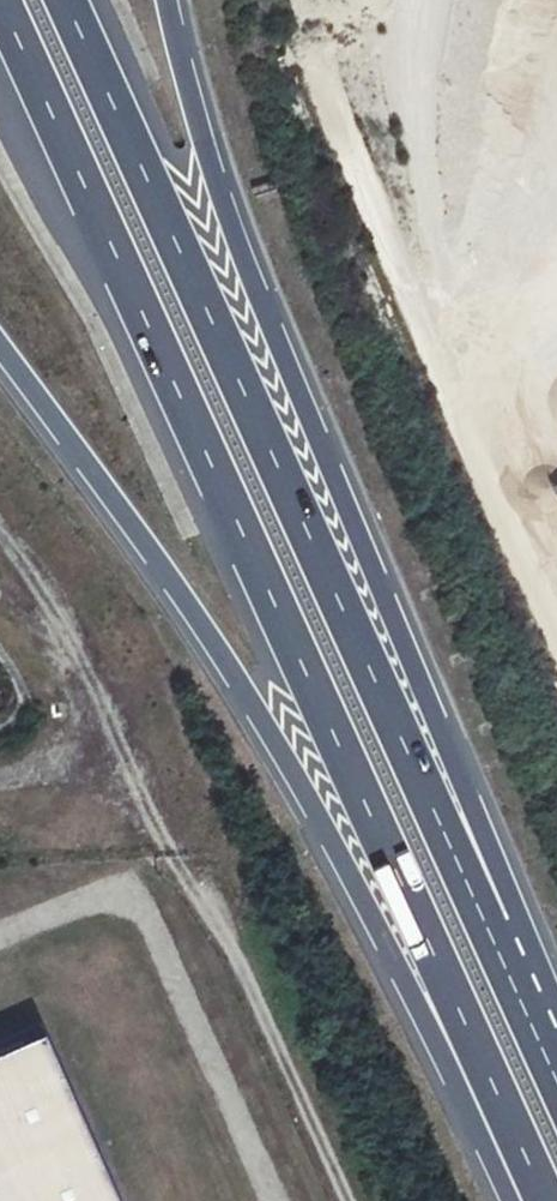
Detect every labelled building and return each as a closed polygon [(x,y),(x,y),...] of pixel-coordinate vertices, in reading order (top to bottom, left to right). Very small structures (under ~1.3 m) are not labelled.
[(39,1027),(0,1044),(0,1200),(118,1200),(39,1027)]
